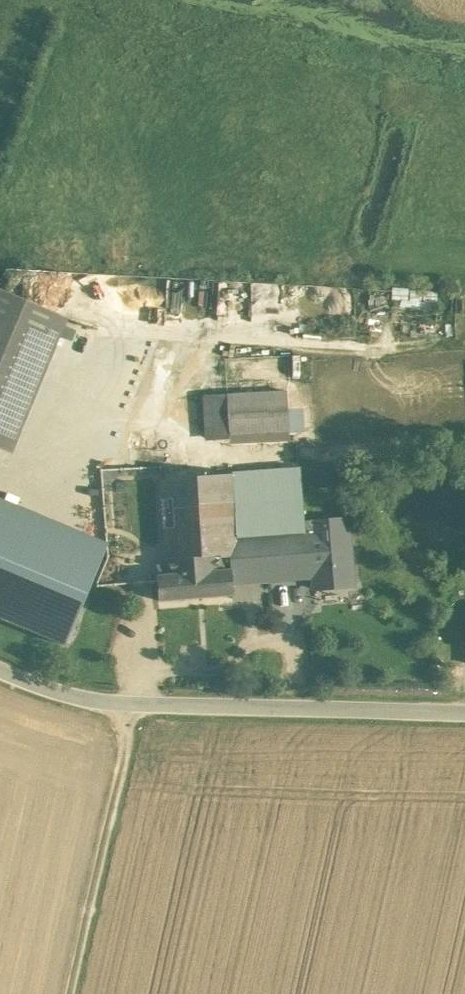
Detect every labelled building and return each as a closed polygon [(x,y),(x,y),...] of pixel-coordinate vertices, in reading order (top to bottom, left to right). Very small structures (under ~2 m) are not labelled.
[(0,291),(0,395),(15,401),(51,312),(0,291)] [(51,312),(15,401),(0,436),(0,447),(11,452),(66,318),(51,312)] [(287,391),(227,394),(229,434),(289,431),(287,391)] [(0,395),(0,436),(15,401),(0,395)] [(303,522),(348,518),(344,463),(299,466),(303,522)] [(299,466),(231,474),(235,533),(287,530),(298,529),(298,530),(304,529),(303,522),(299,466)] [(231,474),(161,478),(167,574),(221,570),(220,556),(236,555),(235,533),(231,474)] [(101,561),(109,542),(0,497),(0,519),(101,561)] [(348,518),(303,522),(304,529),(310,529),(313,576),(314,588),(353,585),(348,518)] [(66,645),(101,561),(0,519),(0,617),(66,645)] [(287,530),(291,577),(313,576),(310,529),(304,529),(298,530),(298,529),(287,530)] [(291,577),(287,530),(235,533),(236,555),(220,556),(221,570),(231,569),(232,582),(291,577)] [(167,574),(157,575),(159,600),(233,594),(232,582),(231,569),(221,570),(167,574)]
